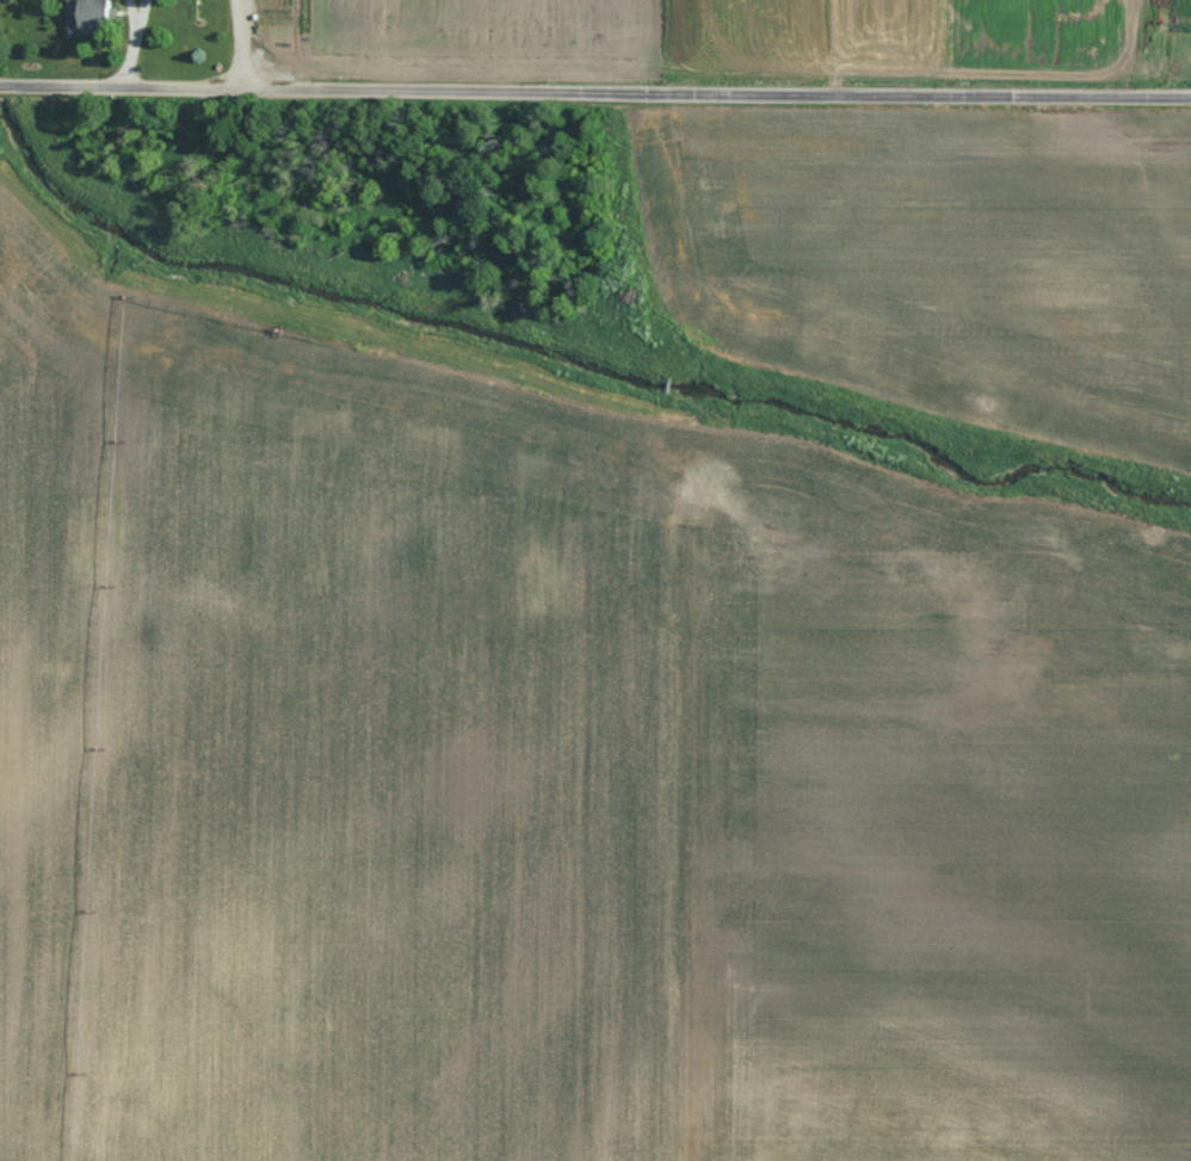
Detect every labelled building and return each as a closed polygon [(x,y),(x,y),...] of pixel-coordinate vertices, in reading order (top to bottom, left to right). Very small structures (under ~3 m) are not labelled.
[(69,32),(97,32),(97,0),(69,0),(69,32)]
